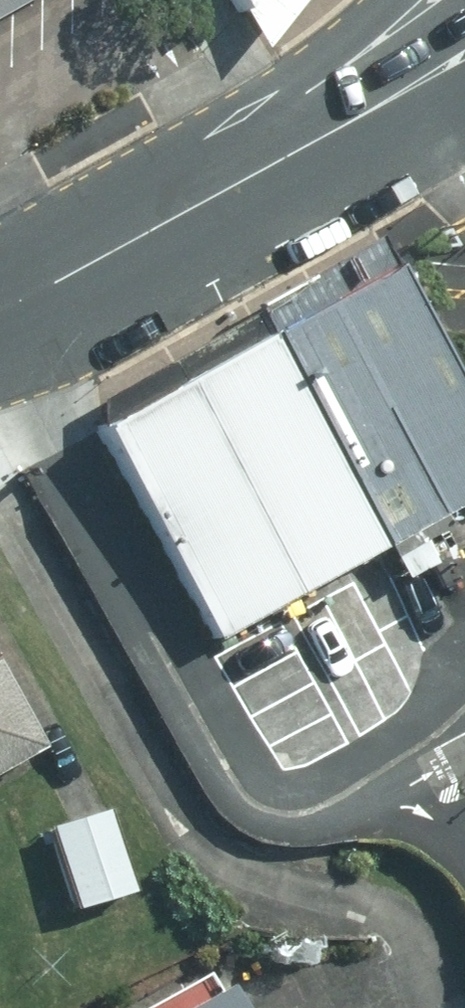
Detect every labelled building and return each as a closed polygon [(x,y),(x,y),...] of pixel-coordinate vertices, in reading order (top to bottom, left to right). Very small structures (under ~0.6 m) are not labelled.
[(245,0),(221,0),(231,18),(245,0)] [(231,18),(251,59),(295,0),(245,0),(231,18)] [(67,396),(88,434),(174,386),(258,339),(315,307),(398,260),(376,222),(67,396)] [(315,307),(434,520),(448,512),(464,503),(464,381),(398,260),(315,307)] [(434,520),(315,307),(258,339),(377,552),(391,545),(397,556),(454,524),(448,512),(434,520)] [(377,552),(258,339),(174,386),(291,599),(377,552)] [(291,599),(174,386),(88,434),(206,644),(291,599)] [(0,693),(0,773),(34,754),(0,693)] [(136,888),(112,804),(46,822),(70,907),(136,888)] [(231,982),(222,987),(210,967),(137,1007),(246,1007),(231,982)]
